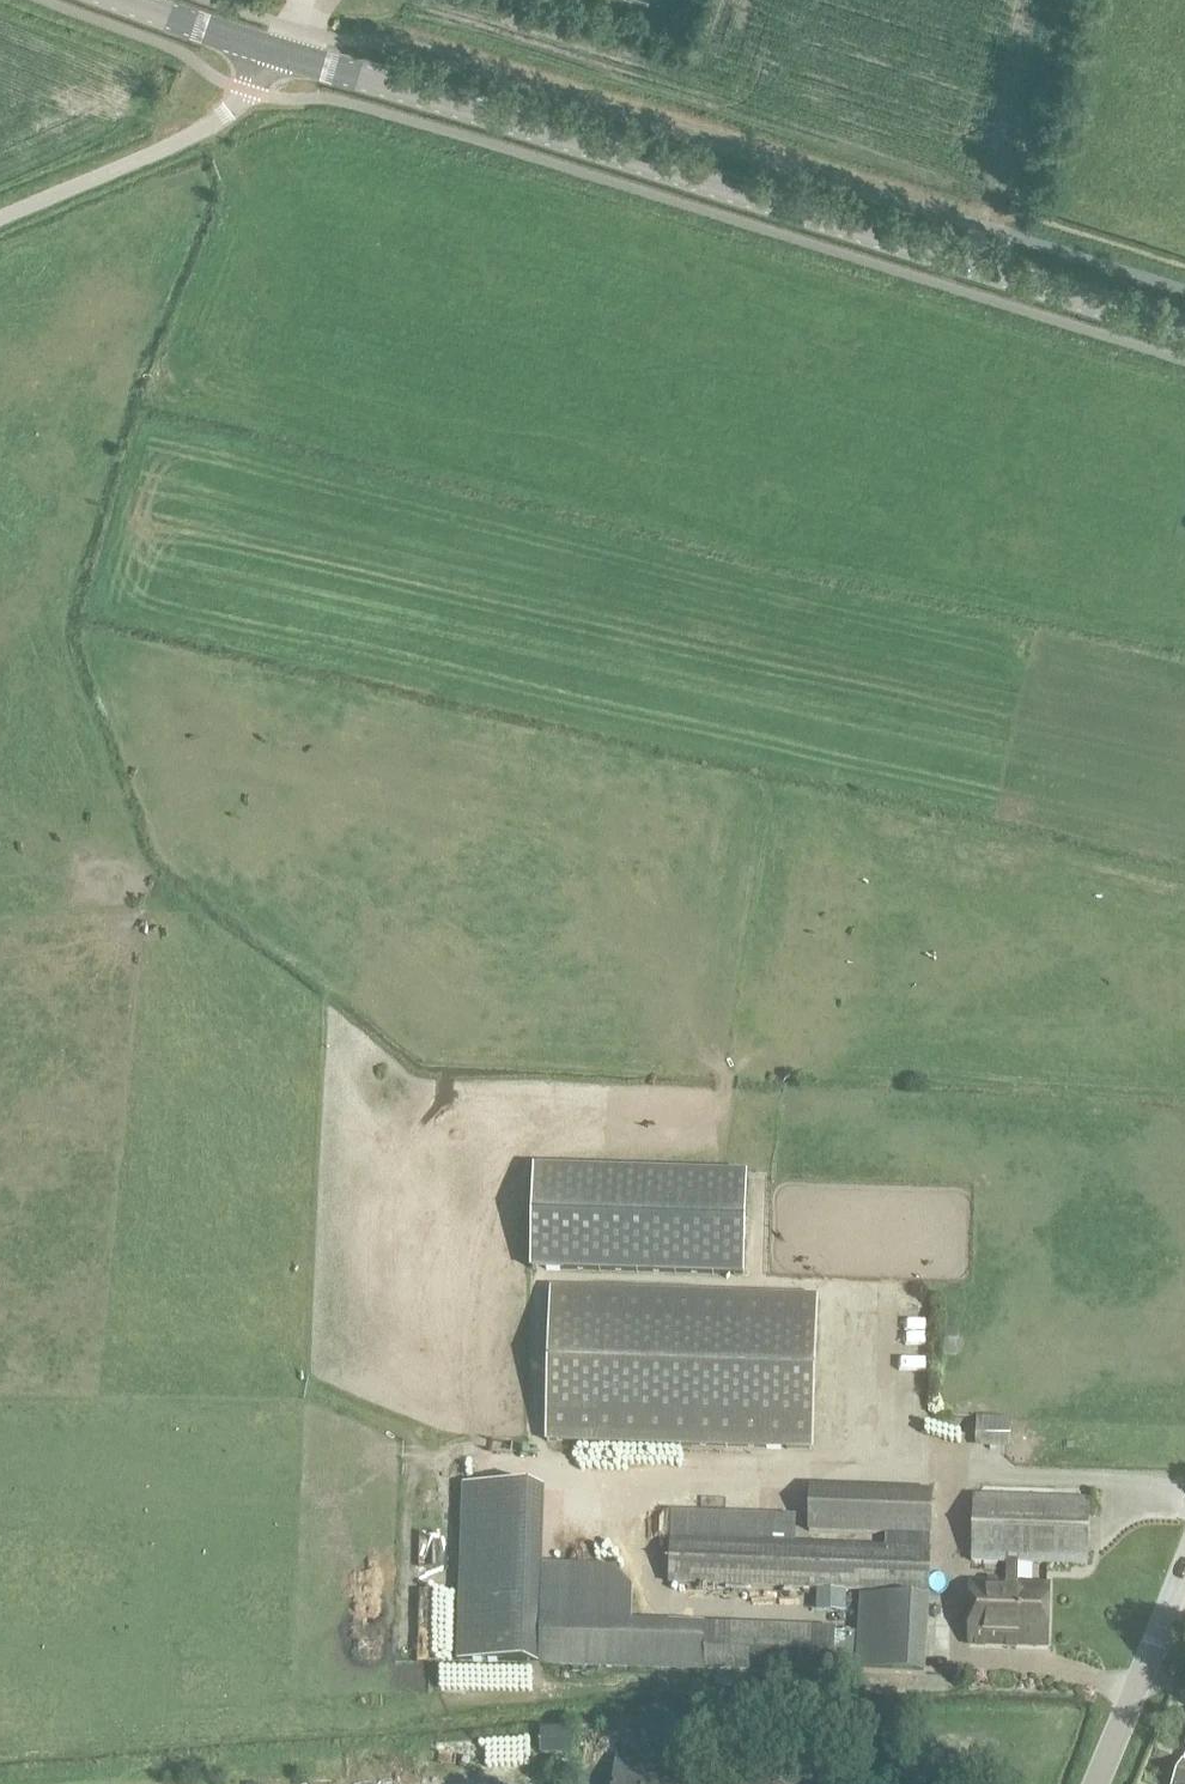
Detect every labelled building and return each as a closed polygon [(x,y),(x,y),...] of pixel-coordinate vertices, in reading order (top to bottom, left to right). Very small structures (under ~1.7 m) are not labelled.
[(532,1268),(743,1275),(747,1174),(535,1167),(532,1268)] [(552,1287),(547,1440),(811,1449),(816,1296),(552,1287)] [(1012,1419),(977,1418),(976,1446),(1011,1448),(1012,1419)] [(462,1481),(457,1661),(701,1667),(701,1673),(831,1676),(832,1625),(628,1619),(630,1567),(538,1565),(541,1484),(462,1481)] [(810,1486),(809,1515),(808,1533),(842,1534),(891,1535),(934,1537),(934,1491),(810,1486)] [(972,1562),(1008,1563),(1019,1564),(1074,1566),(1089,1566),(1091,1499),(973,1495),(972,1562)] [(842,1546),(671,1539),(669,1585),(931,1595),(932,1549),(934,1537),(891,1535),(891,1547),(842,1546)] [(1007,1584),(972,1583),(970,1644),(1047,1646),(1048,1585),(1018,1584),(1019,1564),(1008,1563),(1007,1584)] [(857,1595),(856,1670),(922,1671),(923,1596),(857,1595)] [(544,1750),(573,1750),(574,1725),(544,1724),(544,1750)] [(733,1750),(734,1747),(734,1739),(706,1735),(705,1747),(733,1750)] [(612,1783),(729,1783),(730,1775),(616,1759),(612,1783)] [(754,1783),(796,1783),(797,1774),(777,1760),(757,1769),(754,1783)] [(1176,1783),(1184,1783),(1184,1762),(1176,1783)]
